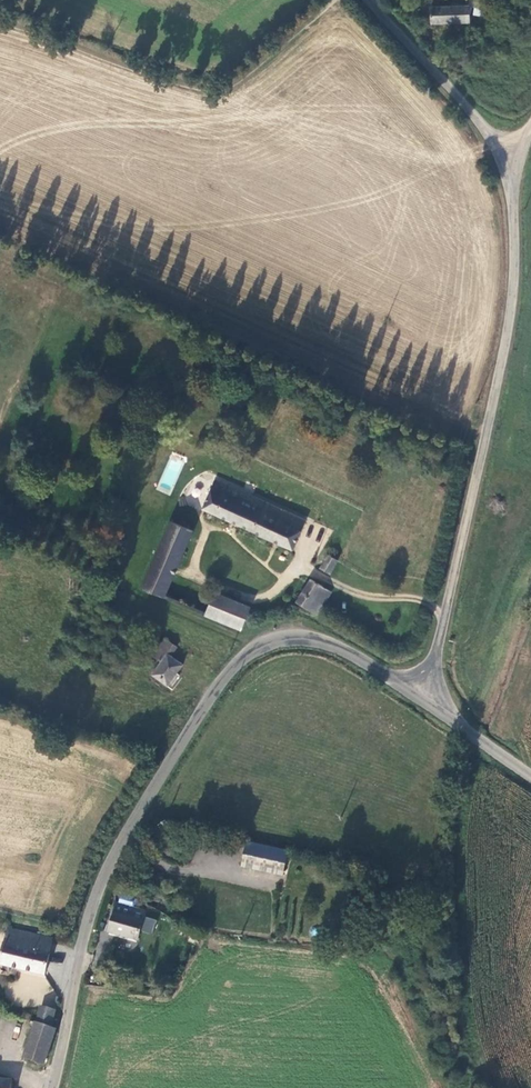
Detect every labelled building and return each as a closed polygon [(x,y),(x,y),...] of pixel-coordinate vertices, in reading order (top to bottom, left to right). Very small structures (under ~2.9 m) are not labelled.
[(481,16),(485,2),(474,0),(471,0),(471,5),(471,13),(481,16)] [(471,23),(471,13),(471,5),(431,7),(432,24),(471,23)] [(169,452),(158,491),(172,495),(184,456),(169,452)] [(203,508),(293,550),(307,521),(216,479),(203,508)] [(165,597),(176,574),(194,531),(170,521),(142,587),(165,597)] [(339,560),(328,554),(320,567),(331,573),(339,560)] [(165,597),(241,629),(252,607),(176,574),(165,597)] [(307,587),(300,581),(290,598),(317,614),(331,592),(312,579),(307,587)] [(168,686),(183,664),(172,656),(178,646),(165,637),(152,655),(161,662),(153,675),(168,686)] [(148,824),(146,829),(151,832),(154,827),(148,824)] [(287,852),(247,843),(243,865),(283,873),(287,852)] [(138,941),(144,921),(123,916),(125,905),(116,903),(108,933),(138,941)] [(123,916),(144,921),(146,911),(125,905),(123,916)] [(48,965),(51,953),(49,952),(52,938),(8,929),(0,961),(0,964),(45,976),(48,965)] [(37,1021),(36,1021),(52,1027),(60,998),(45,994),(37,1021)] [(45,1065),(56,1028),(52,1027),(36,1021),(24,1058),(45,1065)] [(13,1080),(0,1079),(0,1087),(12,1087),(13,1080)]
